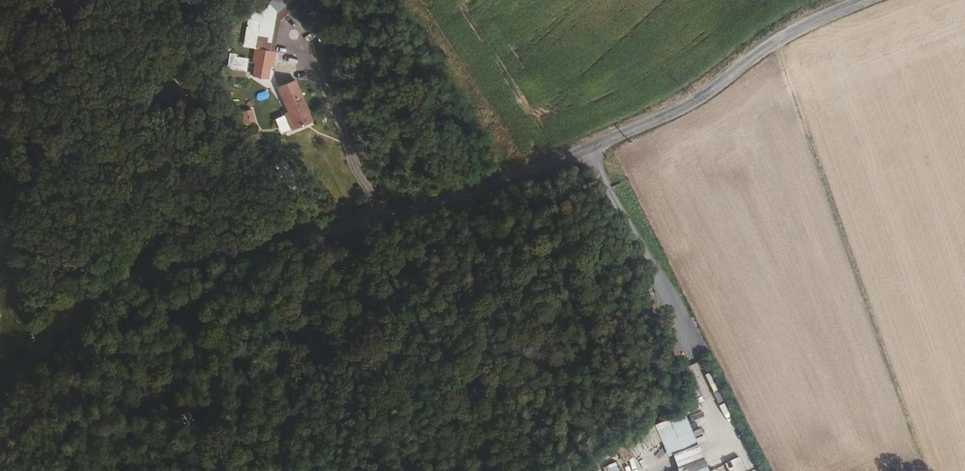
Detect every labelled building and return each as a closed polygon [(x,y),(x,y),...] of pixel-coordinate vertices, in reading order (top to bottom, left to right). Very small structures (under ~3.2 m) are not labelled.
[(280,0),(270,0),(264,5),(277,20),(285,14),(276,4),(280,0)] [(226,73),(246,74),(247,54),(227,53),(226,73)] [(263,77),(264,64),(251,63),(249,77),(263,77)] [(308,121),(291,84),(275,90),(283,109),(291,128),(308,121)] [(249,106),(238,111),(243,126),(255,121),(249,106)] [(291,128),(283,109),(278,111),(287,130),(291,128)] [(699,445),(685,413),(655,426),(669,458),(674,456),(699,445)] [(661,442),(628,455),(634,470),(667,457),(661,442)] [(674,456),(680,470),(710,470),(699,445),(674,456)] [(615,462),(607,466),(609,470),(619,470),(615,462)]
